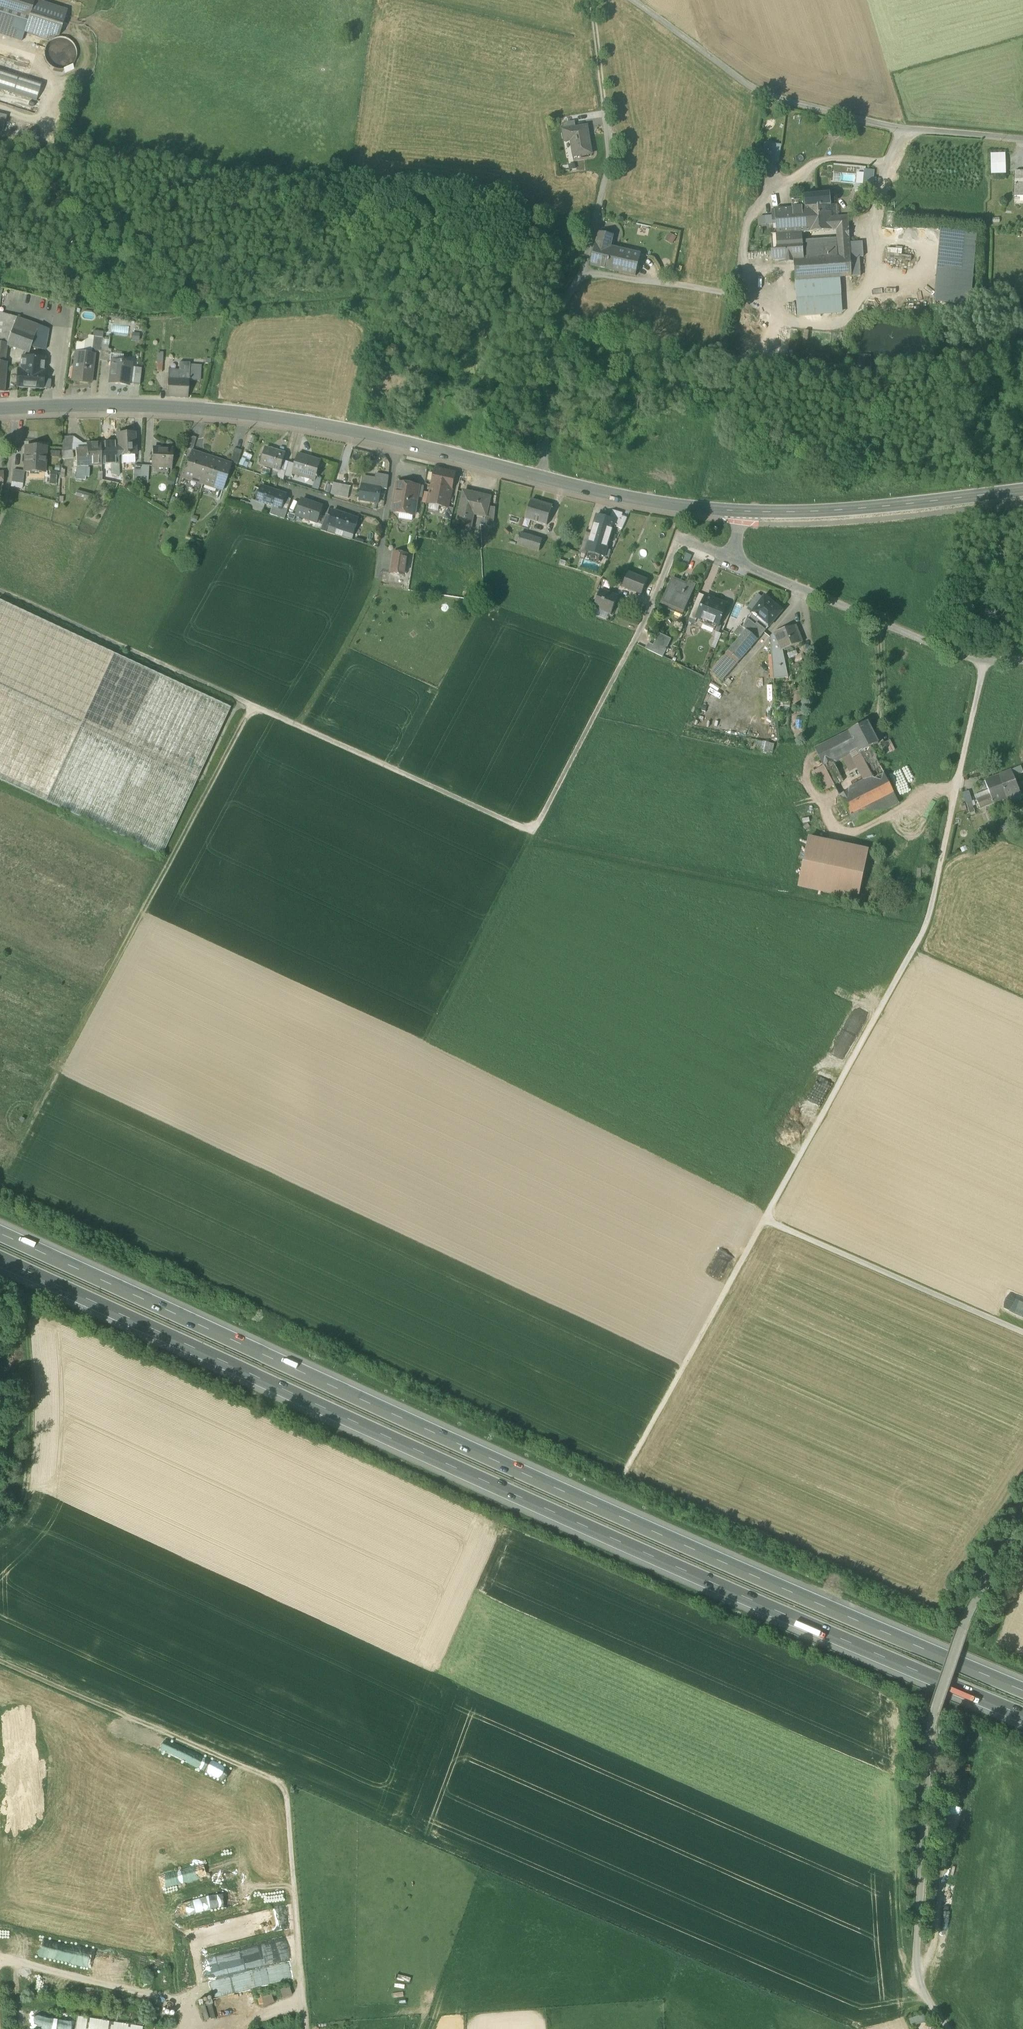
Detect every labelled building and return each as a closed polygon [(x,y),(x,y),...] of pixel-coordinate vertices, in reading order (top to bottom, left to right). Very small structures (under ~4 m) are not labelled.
[(34,1),(35,0),(0,0),(0,10),(29,19),(34,1)] [(67,11),(43,3),(34,1),(29,19),(25,33),(48,40),(59,37),(67,11)] [(29,19),(0,10),(0,35),(22,42),(25,33),(29,19)] [(59,70),(65,69),(71,66),(75,61),(76,55),(76,49),(73,44),(68,40),(62,38),(55,38),(50,41),(46,46),(44,52),(45,59),(48,64),(53,68),(59,70)] [(562,124),(563,131),(576,129),(575,122),(562,124)] [(825,124),(826,134),(840,134),(839,124),(825,124)] [(571,141),(574,158),(592,155),(587,127),(576,129),(563,131),(565,142),(571,141)] [(770,162),(779,163),(781,150),(772,148),(770,162)] [(990,153),(991,174),(1006,174),(1005,153),(990,153)] [(864,187),(872,188),(873,172),(865,171),(864,187)] [(1022,196),(1022,171),(1014,171),(1014,196),(1022,196)] [(805,208),(801,208),(801,217),(813,216),(813,215),(824,214),(825,218),(832,217),(831,205),(830,194),(804,196),(805,208)] [(838,217),(832,217),(825,218),(824,214),(813,215),(813,216),(801,217),(801,208),(775,210),(776,225),(777,234),(777,236),(801,233),(806,233),(837,230),(849,229),(848,216),(838,217)] [(637,234),(647,235),(648,225),(638,224),(637,234)] [(837,230),(837,238),(849,237),(849,229),(837,230)] [(837,230),(806,233),(807,258),(838,256),(837,238),(837,230)] [(935,303),(969,306),(975,234),(941,231),(935,303)] [(803,258),(801,233),(777,236),(778,244),(780,244),(780,251),(772,251),(773,260),(794,259),(803,258)] [(592,266),(636,276),(641,255),(610,248),(612,237),(599,234),(592,266)] [(771,235),(772,251),(780,251),(780,244),(778,244),(777,236),(777,234),(771,235)] [(850,243),(849,237),(837,238),(838,256),(807,258),(803,258),(794,259),(795,281),(840,278),(852,277),(850,243)] [(862,242),(850,243),(852,277),(860,276),(859,257),(863,257),(862,242)] [(841,290),(840,278),(795,281),(796,293),(798,317),(821,315),(819,291),(841,290)] [(821,315),(843,314),(841,290),(819,291),(821,315)] [(6,345),(16,318),(0,312),(0,343),(6,345)] [(37,326),(16,318),(6,345),(27,352),(30,346),(36,330),(37,326)] [(36,330),(30,346),(44,349),(45,332),(36,330)] [(90,351),(101,353),(101,350),(102,345),(102,339),(92,338),(90,351)] [(107,351),(101,350),(101,353),(100,361),(108,362),(109,351),(107,351)] [(71,381),(89,384),(94,356),(76,354),(71,381)] [(21,358),(19,371),(43,373),(44,360),(21,358)] [(109,383),(128,386),(130,364),(111,362),(109,383)] [(166,397),(187,398),(188,381),(200,382),(200,365),(189,364),(188,371),(178,371),(167,370),(166,396),(166,397)] [(41,390),(43,373),(19,371),(18,371),(16,388),(41,390)] [(133,386),(140,387),(141,372),(135,372),(133,386)] [(117,434),(118,442),(119,455),(122,455),(135,455),(136,454),(134,433),(117,434)] [(62,452),(72,452),(73,437),(63,437),(62,452)] [(186,450),(192,452),(196,440),(189,438),(186,450)] [(118,442),(101,443),(102,464),(111,464),(119,464),(119,455),(118,442)] [(76,466),(102,464),(101,443),(86,443),(86,451),(76,451),(76,466)] [(24,474),(44,475),(44,449),(24,448),(24,474)] [(152,466),(172,467),(172,450),(162,449),(162,450),(152,449),(152,466)] [(230,463),(237,465),(241,452),(234,449),(230,463)] [(261,465),(279,471),(282,461),(284,454),(266,449),(261,465)] [(243,452),(238,464),(247,467),(251,455),(243,452)] [(184,475),(203,481),(210,459),(190,453),(184,475)] [(293,474),(315,481),(321,460),(299,454),(293,474)] [(135,462),(135,455),(122,455),(123,463),(135,462)] [(229,465),(210,459),(203,481),(202,485),(221,491),(229,465)] [(289,462),(289,463),(282,461),(279,471),(286,473),(285,476),(292,478),(293,474),(292,474),(295,464),(289,462)] [(119,475),(119,464),(111,464),(111,474),(119,475)] [(141,480),(148,481),(149,466),(142,465),(141,480)] [(435,468),(431,484),(443,487),(451,489),(455,473),(435,468)] [(12,482),(19,483),(21,471),(14,470),(12,482)] [(182,478),(202,485),(203,481),(184,475),(182,478)] [(363,478),(361,485),(359,500),(378,503),(380,489),(387,490),(389,477),(375,475),(374,480),(363,478)] [(396,512),(400,513),(403,511),(414,513),(418,486),(398,482),(393,510),(396,512)] [(331,495),(347,500),(350,488),(333,483),(331,495)] [(429,494),(440,497),(443,487),(431,484),(429,494)] [(273,507),(282,510),(287,495),(262,487),(257,502),(265,505),(273,507)] [(451,489),(443,487),(440,497),(449,499),(451,489)] [(456,526),(467,528),(471,510),(486,513),(487,513),(488,507),(490,497),(478,494),(477,495),(473,494),(473,493),(463,491),(456,526)] [(447,508),(449,499),(440,497),(429,494),(426,503),(447,508)] [(297,515),(317,522),(322,507),(302,500),(297,515)] [(532,520),(546,525),(552,507),(531,500),(525,518),(532,520)] [(255,509),(262,512),(265,505),(257,502),(255,509)] [(271,514),(280,517),(282,510),(273,507),(271,514)] [(483,525),(493,526),(495,508),(488,507),(487,513),(486,513),(483,525)] [(445,520),(451,521),(453,509),(447,508),(445,520)] [(623,513),(612,510),(610,519),(615,520),(613,526),(622,529),(627,518),(622,516),(623,513)] [(353,534),(354,535),(358,519),(334,511),(329,527),(337,529),(344,532),(353,534)] [(610,519),(597,515),(591,534),(586,551),(603,556),(605,549),(606,549),(613,526),(615,520),(610,519)] [(580,549),(586,551),(591,534),(585,532),(580,549)] [(516,545),(525,548),(529,536),(520,533),(516,545)] [(542,540),(529,536),(525,548),(538,552),(542,540)] [(391,573),(404,575),(407,554),(394,552),(391,573)] [(622,587),(641,595),(647,579),(628,572),(622,587)] [(663,603),(683,612),(693,587),(686,585),(685,587),(672,581),(663,603)] [(610,613),(611,613),(618,598),(601,590),(594,606),(595,606),(610,613)] [(689,619),(695,621),(696,618),(704,599),(698,596),(689,619)] [(751,613),(768,626),(781,611),(764,597),(751,613)] [(696,618),(717,626),(725,605),(717,602),(717,604),(704,599),(696,618)] [(162,856),(230,708),(0,601),(0,780),(162,856)] [(610,613),(595,606),(592,613),(607,620),(610,613)] [(747,615),(742,626),(742,627),(746,630),(746,629),(758,639),(768,626),(751,613),(749,616),(747,615)] [(733,632),(739,638),(746,630),(742,627),(742,626),(740,624),(733,632)] [(795,625),(774,632),(770,636),(771,636),(771,655),(783,653),(782,650),(791,647),(802,642),(795,625)] [(746,629),(746,630),(739,638),(728,651),(740,660),(758,639),(746,629)] [(711,647),(716,649),(722,634),(716,631),(714,639),(711,647)] [(646,649),(662,657),(670,640),(658,634),(653,645),(649,643),(646,649)] [(723,680),(740,660),(728,651),(716,665),(713,672),(723,680)] [(771,655),(773,678),(787,677),(783,653),(771,655)] [(858,748),(860,752),(871,747),(878,743),(867,722),(849,731),(858,748)] [(894,792),(884,774),(871,747),(860,752),(873,778),(865,782),(849,791),(843,780),(833,761),(841,756),(850,752),(858,748),(849,731),(814,749),(823,766),(834,785),(839,795),(850,815),(855,826),(899,803),(894,792)] [(763,741),(757,740),(755,751),(760,753),(763,741)] [(880,745),(885,755),(895,750),(890,740),(880,745)] [(769,743),(763,741),(760,753),(766,754),(769,743)] [(774,744),(769,743),(766,754),(772,755),(774,744)] [(858,767),(865,782),(873,778),(860,752),(858,748),(850,752),(858,767)] [(858,767),(850,752),(841,756),(849,772),(858,767)] [(823,791),(834,785),(823,766),(813,772),(823,791)] [(1020,766),(1010,770),(1013,777),(1022,772),(1020,766)] [(1019,793),(1013,777),(1010,770),(1000,775),(1003,780),(1001,781),(1007,798),(1019,793)] [(985,780),(989,791),(991,794),(995,803),(1007,798),(1001,781),(1003,780),(1000,775),(985,780)] [(963,793),(966,803),(972,802),(969,791),(963,793)] [(976,797),(978,800),(991,794),(989,791),(976,797)] [(995,803),(991,794),(978,800),(982,809),(995,803)] [(966,803),(969,814),(975,812),(972,802),(966,803)] [(995,828),(998,834),(1016,825),(1014,819),(995,828)] [(799,886),(858,899),(868,850),(809,837),(799,886)] [(905,949),(907,939),(897,937),(894,946),(905,949)] [(816,1076),(807,1098),(817,1101),(825,1080),(816,1076)] [(207,1761),(203,1773),(239,1787),(244,1775),(207,1761)] [(958,1829),(961,1812),(954,1811),(951,1828),(958,1829)] [(255,1888),(177,1901),(180,1915),(258,1901),(255,1888)] [(281,1937),(201,1956),(207,1982),(287,1962),(281,1937)] [(128,1956),(54,1940),(50,1959),(124,1975),(128,1956)] [(287,1962),(207,1982),(212,1999),(288,1981),(287,1962)] [(909,2018),(911,2026),(926,2022),(924,2014),(909,2018)] [(71,2021),(33,2015),(31,2028),(36,2028),(70,2028),(71,2021)] [(76,2016),(74,2028),(142,2028),(142,2027),(76,2016)]
